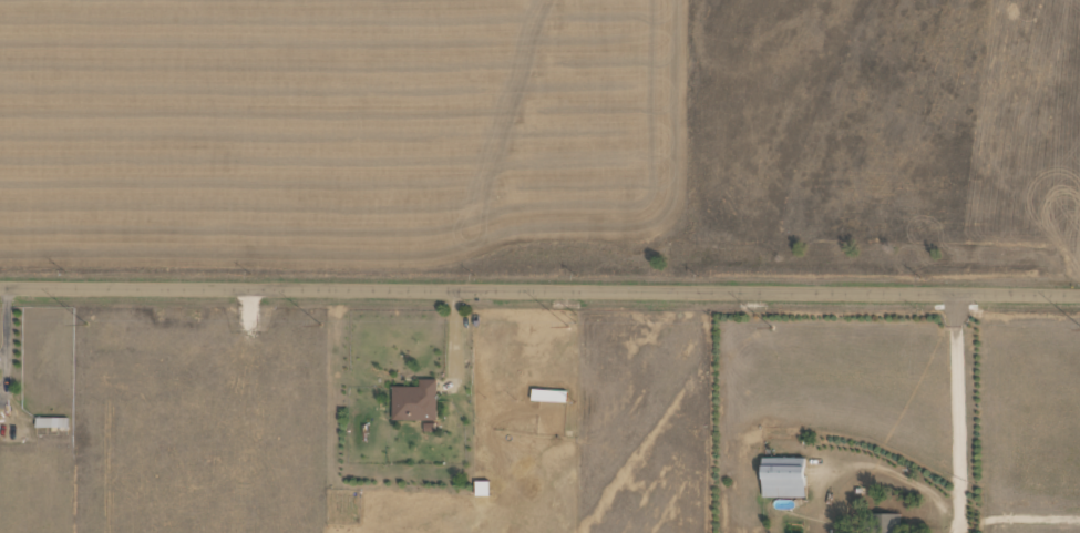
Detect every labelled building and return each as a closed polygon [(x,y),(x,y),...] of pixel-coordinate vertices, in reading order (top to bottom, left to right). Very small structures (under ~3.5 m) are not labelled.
[(418,386),(391,386),(392,419),(436,419),(436,379),(418,379),(418,386)] [(566,390),(531,388),(530,400),(565,402),(566,390)] [(804,457),(761,456),(760,496),(803,497),(804,457)] [(866,512),(866,532),(899,532),(900,513),(866,512)]
